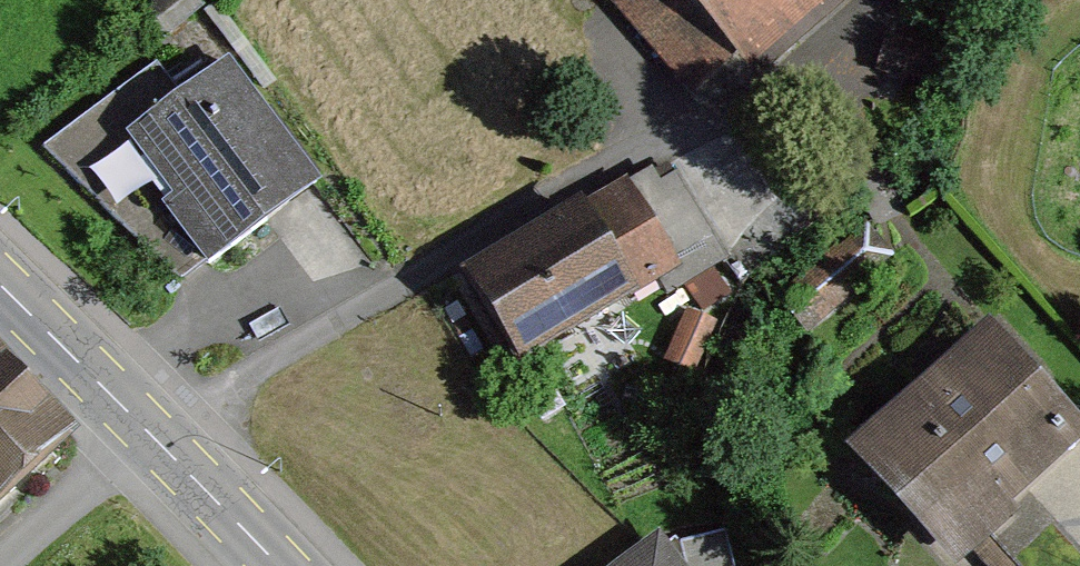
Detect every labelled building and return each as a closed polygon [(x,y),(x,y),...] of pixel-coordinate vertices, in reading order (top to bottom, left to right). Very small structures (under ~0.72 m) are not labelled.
[(687,104),(809,0),(598,0),(687,104)] [(223,79),(107,172),(195,280),(310,188),(223,79)] [(707,251),(661,163),(445,275),(490,363),(707,251)] [(709,324),(678,313),(662,361),(693,371),(709,324)] [(987,334),(858,456),(957,559),(1079,442),(1079,431),(987,334)] [(0,382),(0,501),(59,449),(0,382)] [(978,553),(990,565),(1079,565),(1079,551),(1033,501),(978,553)] [(634,565),(675,565),(661,546),(634,565)]
